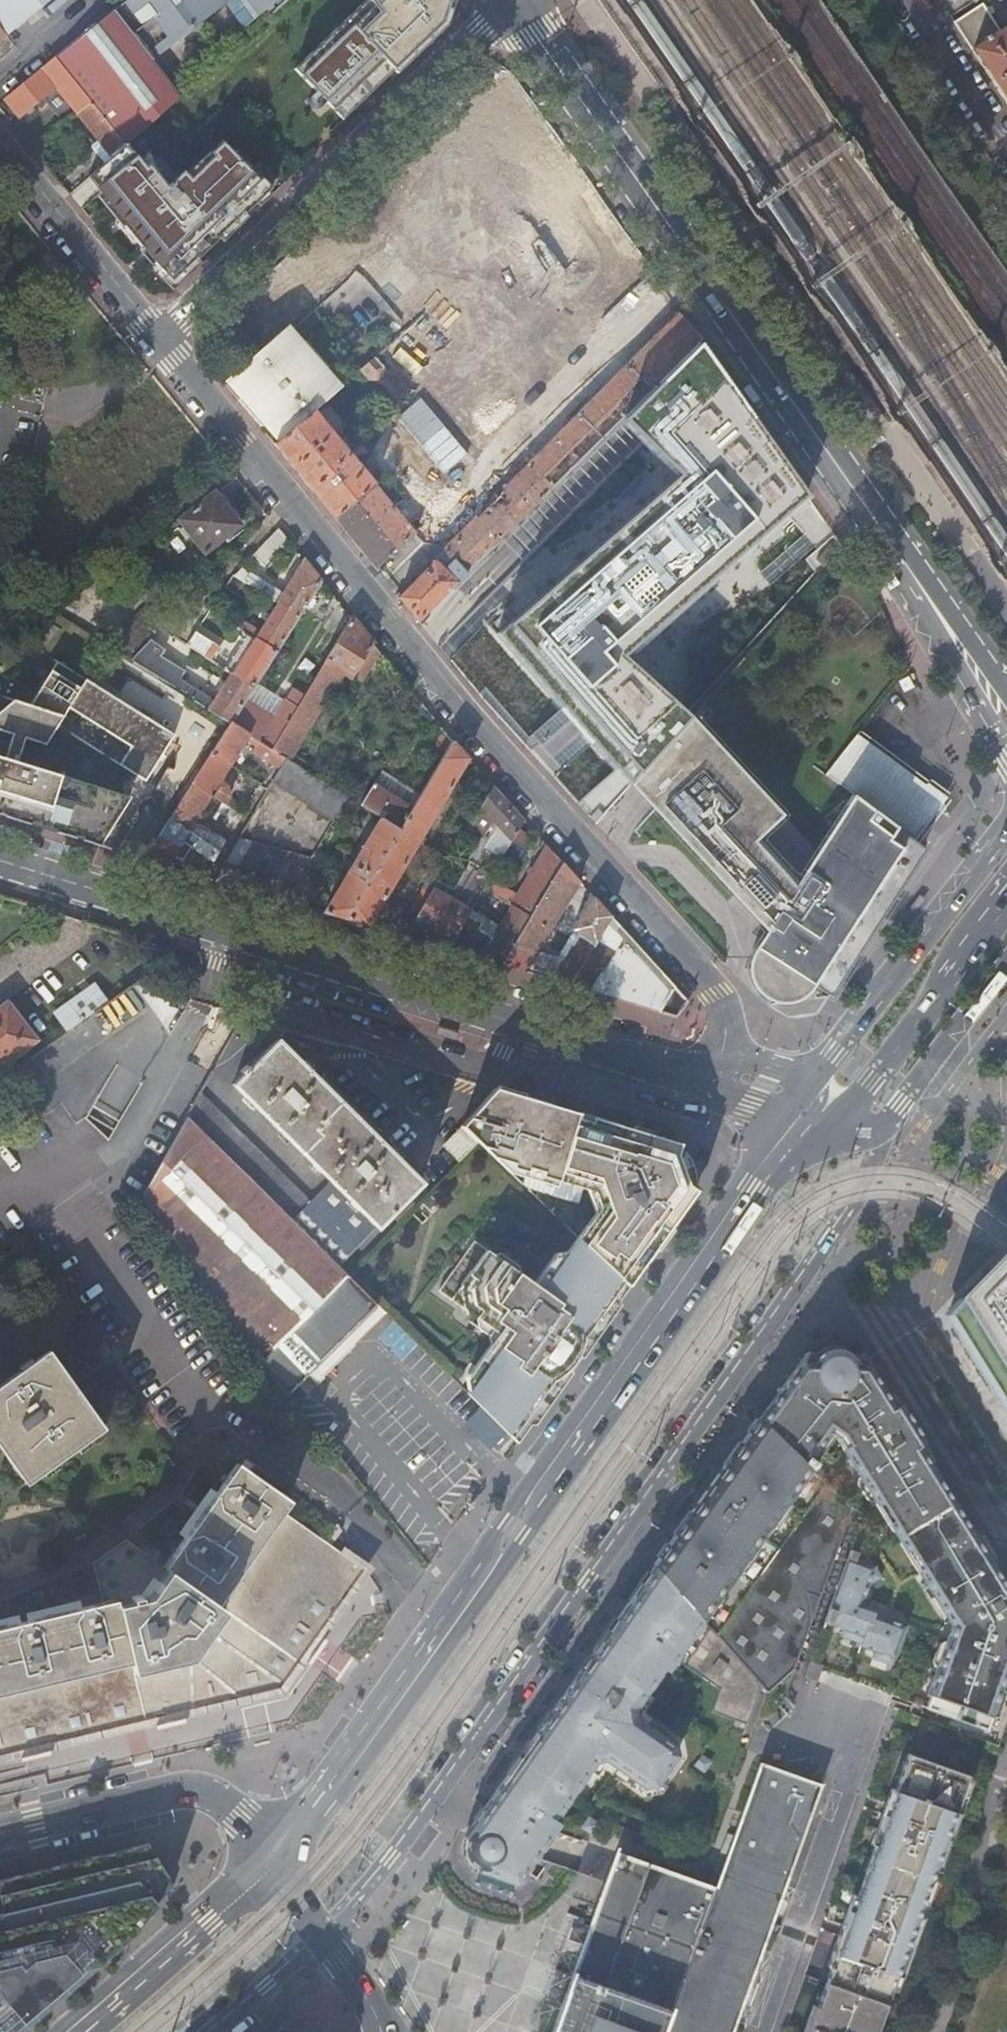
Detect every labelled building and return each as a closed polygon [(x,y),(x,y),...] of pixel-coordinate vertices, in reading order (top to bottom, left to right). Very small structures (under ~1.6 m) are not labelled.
[(5,35),(48,0),(0,0),(0,29),(5,35)] [(125,3),(124,3),(113,12),(153,61),(224,5),(248,36),(289,0),(128,0),(125,3)] [(297,69),(350,120),(401,71),(405,74),(455,27),(457,2),(456,0),(368,0),(297,69)] [(998,0),(973,0),(986,12),(998,0)] [(113,12),(55,59),(91,103),(124,145),(126,143),(146,126),(147,125),(150,122),(181,95),(153,61),(113,12)] [(1000,32),(997,27),(992,30),(995,35),(971,51),(1006,105),(1006,27),(1000,32)] [(91,103),(55,59),(4,100),(19,117),(37,103),(56,88),(77,114),(91,103)] [(483,87),(457,113),(467,123),(492,96),(483,87)] [(467,126),(482,140),(510,110),(495,96),(467,126)] [(105,161),(124,145),(91,103),(77,114),(88,129),(99,143),(95,147),(105,161)] [(567,131),(506,167),(591,312),(652,276),(567,131)] [(148,166),(126,143),(124,145),(105,161),(87,177),(93,184),(128,223),(127,225),(147,248),(149,247),(156,253),(161,260),(160,262),(179,281),(203,258),(204,259),(227,238),(226,236),(250,213),(252,214),(279,188),(245,153),(242,156),(227,140),(215,152),(218,156),(196,177),(188,169),(172,185),(151,163),(148,166)] [(300,251),(258,293),(291,326),(333,284),(300,251)] [(457,584),(502,539),(597,446),(622,421),(700,344),(703,341),(679,316),(665,331),(655,341),(648,333),(636,345),(643,352),(434,565),(398,599),(401,603),(415,620),(418,624),(456,588),(458,585),(457,584)] [(375,357),(383,368),(394,382),(437,344),(417,321),(389,344),(378,354),(375,357)] [(263,425),(277,442),(313,410),(339,388),(325,372),(328,369),(324,364),(337,352),(342,343),(339,332),(329,328),(319,331),(302,346),(299,342),(286,327),(264,346),(233,372),(224,380),(240,398),(237,401),(259,429),(263,425)] [(510,327),(437,404),(488,452),(529,408),(526,405),(557,372),(510,327)] [(367,341),(378,354),(389,344),(378,332),(367,341)] [(756,423),(700,344),(622,421),(678,478),(498,637),(630,786),(644,771),(691,718),(625,657),(807,496),(756,423)] [(375,357),(360,370),(368,380),(375,381),(382,375),(383,368),(375,357)] [(462,485),(471,477),(408,402),(378,428),(388,438),(365,457),(382,478),(406,460),(443,505),(463,487),(462,485)] [(348,537),(375,571),(413,537),(416,535),(407,525),(417,516),(402,499),(392,507),(313,410),(277,442),(273,445),(293,470),(320,504),(348,537)] [(214,494),(178,521),(204,554),(239,527),(214,494)] [(407,525),(416,535),(425,526),(417,516),(407,525)] [(288,542),(278,530),(253,557),(264,567),(288,542)] [(300,618),(321,583),(304,562),(283,595),(249,574),(243,583),(255,591),(277,605),(300,618)] [(243,583),(234,578),(226,590),(248,603),(255,591),(243,583)] [(113,642),(111,649),(131,662),(151,641),(165,626),(173,617),(154,599),(133,620),(113,642)] [(278,654),(300,618),(277,605),(269,619),(260,633),(244,623),(240,630),(243,632),(278,654)] [(290,762),(293,757),(321,709),(314,705),(327,684),(336,690),(345,674),(360,683),(369,668),(378,652),(351,620),(305,697),(298,708),(296,711),(272,751),(286,759),(290,762)] [(234,675),(256,689),(258,685),(278,654),(243,632),(239,639),(243,642),(226,670),(234,675)] [(199,633),(190,647),(215,663),(223,649),(199,633)] [(151,641),(131,662),(232,725),(233,726),(247,703),(256,689),(234,675),(218,702),(183,680),(187,673),(163,657),(167,651),(151,641)] [(13,702),(29,707),(55,669),(60,660),(58,658),(28,703),(0,694),(0,698),(13,702)] [(1,817),(78,841),(100,848),(133,800),(20,766),(27,742),(48,748),(62,728),(146,783),(177,736),(119,699),(89,679),(60,660),(55,669),(29,707),(13,702),(0,714),(0,734),(12,737),(4,761),(0,760),(0,817),(1,817)] [(89,679),(119,699),(124,692),(93,672),(89,679)] [(256,689),(247,703),(275,720),(286,703),(258,685),(256,689)] [(294,690),(286,702),(298,708),(305,697),(294,690)] [(233,726),(272,751),(296,711),(298,708),(286,702),(286,703),(275,720),(247,703),(233,726)] [(914,843),(853,797),(816,854),(691,718),(644,771),(630,786),(650,808),(766,933),(759,944),(752,954),(750,959),(749,963),(748,968),(748,973),(750,980),(753,989),(758,995),(763,999),(768,1002),(773,1004),(778,1005),(781,1005),(785,1005),(792,1004),(797,1002),(800,1001),(805,997),(809,993),(813,988),(830,998),(836,989),(872,934),(925,851),(914,843)] [(254,752),(280,768),(286,759),(272,751),(233,726),(232,725),(211,757),(230,768),(246,742),(257,749),(254,752)] [(407,794),(418,800),(453,742),(447,735),(441,728),(412,779),(415,781),(407,794)] [(857,736),(825,776),(853,797),(914,843),(928,824),(942,805),(941,797),(928,787),(926,789),(857,736)] [(413,809),(400,831),(346,921),(365,926),(370,928),(468,759),(466,757),(453,742),(418,800),(413,809)] [(219,785),(230,768),(211,757),(192,787),(211,798),(222,805),(226,808),(231,802),(226,789),(219,785)] [(300,768),(307,772),(310,767),(293,757),(290,762),(300,768)] [(341,809),(347,798),(342,795),(307,772),(300,768),(290,762),(286,759),(280,768),(271,784),(333,822),(341,809)] [(342,795),(347,798),(360,806),(374,785),(364,779),(355,773),(342,795)] [(374,785),(360,806),(381,819),(400,831),(413,809),(374,785)] [(188,834),(211,798),(192,787),(169,822),(188,834)] [(524,821),(493,787),(466,832),(481,841),(473,854),(475,855),(455,888),(439,878),(405,938),(407,938),(448,950),(468,916),(483,891),(497,867),(509,848),(484,833),(491,821),(512,843),(524,821)] [(360,806),(347,798),(341,809),(354,817),(360,806)] [(232,832),(241,817),(226,808),(222,805),(212,820),(232,832)] [(400,831),(381,819),(325,914),(336,918),(346,921),(400,831)] [(143,861),(167,868),(173,858),(181,863),(190,849),(213,863),(219,853),(194,838),(188,834),(169,822),(143,861)] [(194,838),(219,853),(225,843),(200,828),(194,838)] [(224,864),(297,885),(311,860),(239,839),(228,858),(224,864)] [(544,843),(543,842),(537,849),(543,854),(511,908),(530,920),(564,865),(554,854),(544,843)] [(524,850),(512,843),(509,848),(497,867),(509,874),(524,850)] [(530,920),(502,967),(524,973),(567,903),(580,883),(571,874),(564,865),(530,920)] [(286,903),(302,908),(309,896),(294,890),(286,903)] [(604,911),(589,893),(574,908),(583,914),(572,931),(581,937),(573,951),(572,951),(554,982),(675,1019),(688,1002),(604,911)] [(567,903),(524,973),(554,982),(572,951),(573,951),(581,937),(572,931),(583,914),(574,908),(567,903)] [(468,916),(448,950),(502,967),(530,920),(511,908),(496,933),(468,916)] [(52,1016),(65,1033),(106,1005),(93,986),(52,1016)] [(38,1040),(12,1008),(2,1009),(0,1010),(0,1069),(38,1040)] [(303,1195),(201,1094),(188,1118),(338,1267),(421,1184),(387,1150),(305,1068),(278,1042),(251,1069),(248,1066),(242,1071),(246,1074),(235,1085),(332,1182),(311,1203),(303,1195)] [(495,1090),(461,1127),(462,1128),(478,1143),(540,1203),(577,1238),(603,1263),(627,1286),(643,1264),(661,1240),(671,1226),(694,1191),(686,1185),(681,1172),(675,1155),(678,1145),(632,1131),(518,1097),(495,1090)] [(338,1267),(188,1118),(144,1197),(259,1360),(266,1368),(287,1394),(376,1305),(347,1276),(338,1267)] [(444,1146),(459,1162),(478,1143),(462,1128),(444,1146)] [(467,1391),(465,1393),(480,1407),(511,1438),(515,1442),(529,1422),(551,1392),(545,1389),(551,1381),(557,1377),(564,1372),(573,1361),(580,1349),(583,1337),(589,1329),(594,1333),(611,1309),(627,1286),(603,1263),(577,1238),(575,1241),(551,1275),(547,1275),(538,1288),(533,1284),(513,1270),(494,1256),(472,1240),(442,1282),(444,1295),(466,1311),(502,1337),(480,1368),(481,1372),(467,1391)] [(562,1243),(533,1284),(538,1288),(547,1275),(551,1275),(575,1241),(562,1243)] [(1006,1248),(986,1268),(978,1277),(954,1302),(943,1314),(1006,1419),(1006,1247),(1006,1248)] [(500,1255),(494,1256),(513,1270),(512,1263),(500,1255)] [(464,1379),(467,1391),(481,1372),(480,1368),(502,1337),(466,1311),(468,1322),(487,1336),(488,1345),(464,1379)] [(27,1485),(106,1428),(76,1388),(49,1348),(0,1383),(0,1447),(27,1485)] [(864,1518),(857,1539),(852,1537),(848,1549),(822,1621),(802,1675),(815,1680),(820,1669),(914,1703),(910,1715),(997,1745),(1006,1717),(1006,1588),(900,1415),(863,1355),(833,1354),(808,1353),(783,1386),(760,1419),(758,1420),(849,1507),(850,1505),(862,1516),(864,1518)] [(511,1438),(480,1407),(463,1423),(495,1454),(511,1438)] [(476,1817),(466,1833),(469,1834),(466,1844),(466,1852),(469,1858),(471,1862),(475,1865),(476,1865),(480,1868),(479,1871),(518,1884),(536,1858),(546,1844),(560,1823),(555,1819),(590,1770),(596,1762),(606,1760),(616,1767),(629,1776),(645,1787),(656,1785),(660,1781),(678,1755),(676,1744),(647,1724),(637,1717),(635,1707),(646,1693),(663,1668),(667,1671),(682,1649),(719,1690),(711,1712),(747,1725),(761,1687),(765,1692),(792,1667),(849,1507),(758,1420),(696,1506),(633,1596),(562,1697),(491,1797),(476,1817)] [(198,1645),(284,1514),(291,1504),(239,1467),(215,1500),(180,1549),(166,1569),(170,1572),(151,1598),(143,1600),(142,1595),(133,1597),(134,1601),(120,1604),(119,1600),(109,1602),(124,1663),(198,1645)] [(284,1514),(198,1645),(124,1663),(0,1693),(0,1755),(282,1693),(343,1607),(367,1573),(284,1514)] [(107,1595),(154,1585),(145,1543),(98,1553),(107,1595)] [(124,1663),(109,1602),(89,1606),(26,1620),(0,1626),(0,1693),(124,1663)] [(652,1698),(646,1693),(635,1707),(637,1717),(647,1724),(651,1717),(645,1712),(644,1709),(652,1698)] [(875,1846),(870,1858),(930,1879),(933,1870),(939,1853),(944,1854),(950,1838),(945,1836),(948,1829),(952,1831),(959,1813),(954,1811),(965,1781),(967,1775),(907,1754),(894,1790),(890,1789),(885,1801),(890,1803),(885,1815),(881,1814),(880,1815),(881,1815),(876,1829),(876,1830),(880,1831),(875,1846)] [(596,1762),(590,1770),(596,1775),(601,1769),(604,1768),(612,1774),(616,1767),(606,1760),(596,1762)] [(588,1933),(584,1945),(573,1977),(563,2004),(553,2031),(733,2031),(821,1784),(758,1762),(714,1888),(622,1855),(616,1853),(614,1858),(611,1868),(606,1881),(588,1933)] [(645,1787),(629,1776),(625,1783),(643,1796),(661,1793),(666,1785),(660,1781),(656,1785),(645,1787)] [(969,1783),(965,1781),(954,1811),(959,1813),(969,1783)] [(890,1803),(885,1801),(883,1807),(881,1814),(885,1815),(890,1803)] [(870,1844),(875,1846),(880,1831),(876,1830),(876,1829),(875,1828),(870,1844)] [(108,1954),(171,1887),(146,1846),(0,1881),(0,2031),(18,2031),(108,1954)] [(939,1853),(933,1870),(938,1872),(944,1854),(939,1853)] [(930,1879),(870,1858),(857,1896),(852,1894),(846,1910),(847,1911),(842,1925),(841,1924),(840,1929),(834,1944),(839,1946),(836,1952),(832,1951),(826,1966),(831,1968),(826,1982),(885,2004),(890,1989),(895,1975),(900,1977),(915,1934),(911,1932),(917,1915),(920,1907),(930,1879)] [(934,1881),(930,1879),(920,1907),(925,1908),(934,1881)] [(922,1917),(917,1915),(911,1932),(915,1934),(922,1917)] [(584,1945),(588,1933),(572,1927),(568,1939),(584,1945)] [(563,2004),(573,1977),(556,1971),(552,1984),(547,1998),(563,2004)] [(900,1977),(895,1975),(890,1989),(895,1991),(900,1977)] [(885,2004),(826,1982),(817,2006),(812,2005),(803,2031),(875,2031),(885,2004)]
